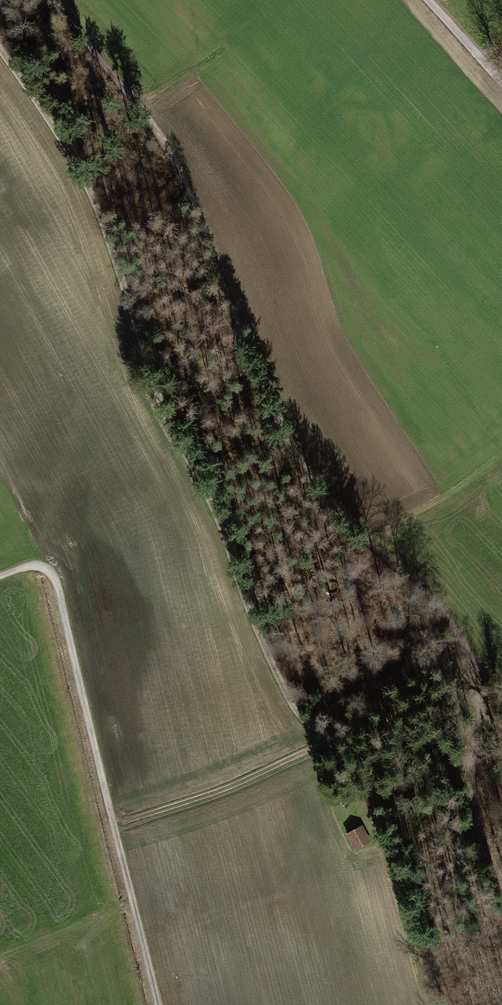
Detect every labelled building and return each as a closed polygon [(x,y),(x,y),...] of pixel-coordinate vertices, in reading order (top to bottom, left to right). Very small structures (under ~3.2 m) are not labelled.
[(359,829),(347,835),(351,842),(352,842),(356,848),(366,843),(359,829)]
